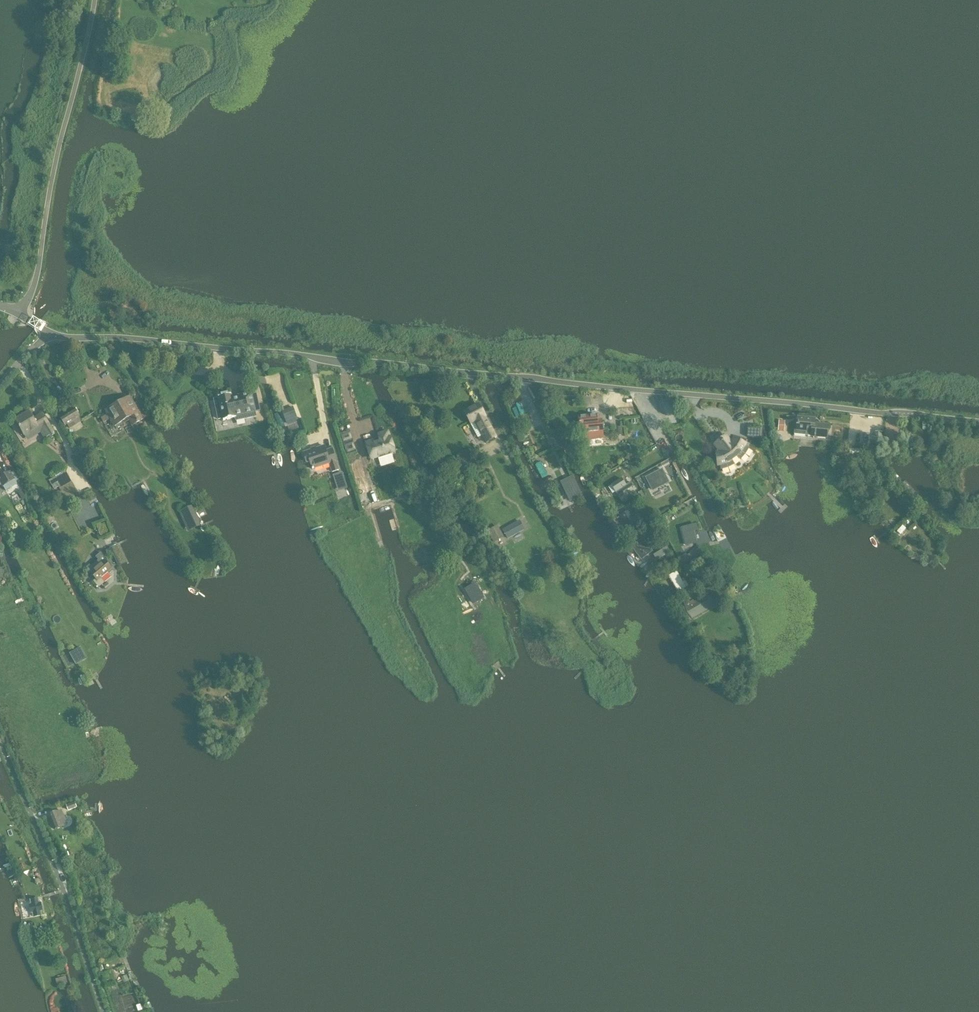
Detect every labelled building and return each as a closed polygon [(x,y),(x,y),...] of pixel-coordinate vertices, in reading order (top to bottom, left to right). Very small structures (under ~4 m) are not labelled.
[(214,400),(215,404),(219,420),(223,420),(223,421),(236,418),(236,420),(244,418),(244,420),(257,417),(256,413),(260,412),(257,398),(252,399),(251,394),(239,397),(240,399),(232,400),(231,396),(232,396),(231,395),(218,397),(219,399),(214,400)] [(129,409),(125,401),(106,411),(107,413),(100,417),(104,423),(111,419),(115,427),(130,419),(134,426),(143,420),(135,406),(129,409)] [(516,405),(521,416),(529,413),(524,402),(516,405)] [(496,437),(479,405),(465,413),(471,424),(475,422),(486,443),(496,437)] [(286,422),(297,417),(293,408),(282,412),(286,422)] [(75,410),(61,419),(65,427),(68,425),(69,429),(82,421),(75,410)] [(29,412),(15,421),(24,435),(38,427),(39,430),(44,427),(50,438),(55,435),(45,417),(36,423),(29,412)] [(596,416),(580,417),(582,429),(584,429),(585,440),(603,438),(601,421),(597,421),(596,416)] [(817,424),(818,420),(798,418),(798,423),(797,423),(797,426),(798,426),(797,430),(806,431),(806,436),(826,438),(828,426),(819,425),(817,424)] [(760,440),(761,429),(747,429),(747,437),(760,440)] [(390,438),(388,432),(378,435),(380,441),(374,443),(374,441),(366,443),(372,459),(378,457),(379,458),(391,454),(391,453),(395,452),(390,438)] [(881,445),(882,433),(875,433),(875,438),(869,437),(869,444),(881,445)] [(720,465),(721,470),(723,470),(727,469),(729,467),(733,466),(734,465),(733,462),(738,458),(740,460),(741,459),(744,456),(746,453),(748,450),(748,448),(744,447),(745,445),(734,440),(732,444),(726,437),(715,446),(721,452),(716,454),(718,466),(720,465)] [(344,445),(347,455),(356,453),(353,443),(344,445)] [(326,451),(324,446),(304,453),(307,463),(310,462),(313,469),(330,464),(332,472),(339,470),(332,449),(326,451)] [(463,457),(458,460),(462,468),(468,466),(463,457)] [(540,474),(542,479),(547,476),(541,463),(536,465),(540,474)] [(661,470),(645,479),(652,491),(668,482),(661,470)] [(3,487),(6,491),(17,484),(11,473),(2,478),(0,475),(0,482),(3,487)] [(334,476),(336,485),(345,482),(342,474),(334,476)] [(621,479),(611,486),(618,496),(623,493),(633,487),(631,483),(626,486),(621,479)] [(563,486),(569,497),(574,494),(576,498),(582,496),(574,481),(563,486)] [(66,502),(78,495),(71,483),(59,489),(66,502)] [(675,508),(677,513),(686,508),(683,504),(675,508)] [(619,517),(628,533),(639,527),(632,516),(637,513),(634,509),(629,511),(619,517)] [(190,513),(188,510),(181,513),(187,526),(198,521),(193,512),(190,513)] [(503,531),(508,539),(524,530),(519,522),(503,531)] [(101,537),(110,534),(105,524),(97,527),(101,537)] [(682,529),(686,546),(696,543),(693,531),(697,530),(696,525),(682,529)] [(488,532),(494,543),(503,538),(497,527),(488,532)] [(639,552),(644,558),(652,552),(643,540),(632,548),(637,554),(639,552)] [(120,565),(127,562),(118,544),(111,547),(120,565)] [(654,556),(657,561),(670,553),(667,548),(654,556)] [(679,559),(683,566),(689,562),(689,563),(702,555),(699,550),(687,557),(686,556),(679,559)] [(97,581),(112,569),(105,561),(106,560),(101,554),(96,558),(99,561),(87,571),(90,575),(91,574),(97,581)] [(688,566),(692,572),(698,569),(694,562),(688,566)] [(683,583),(677,572),(669,577),(678,593),(688,587),(686,583),(683,583)] [(716,576),(719,586),(725,584),(723,575),(716,576)] [(474,581),(471,583),(472,584),(464,589),(473,604),(484,598),(474,581)] [(713,607),(706,595),(694,603),(693,602),(690,603),(689,601),(684,604),(693,619),(713,607)] [(87,659),(81,648),(69,654),(76,666),(87,659)] [(58,814),(57,812),(49,815),(55,830),(63,827),(62,826),(67,824),(62,812),(58,814)] [(40,903),(39,899),(31,900),(32,905),(30,905),(31,913),(33,913),(34,917),(42,916),(41,911),(42,911),(41,903),(40,903)] [(66,977),(56,980),(58,986),(68,984),(66,977)]
